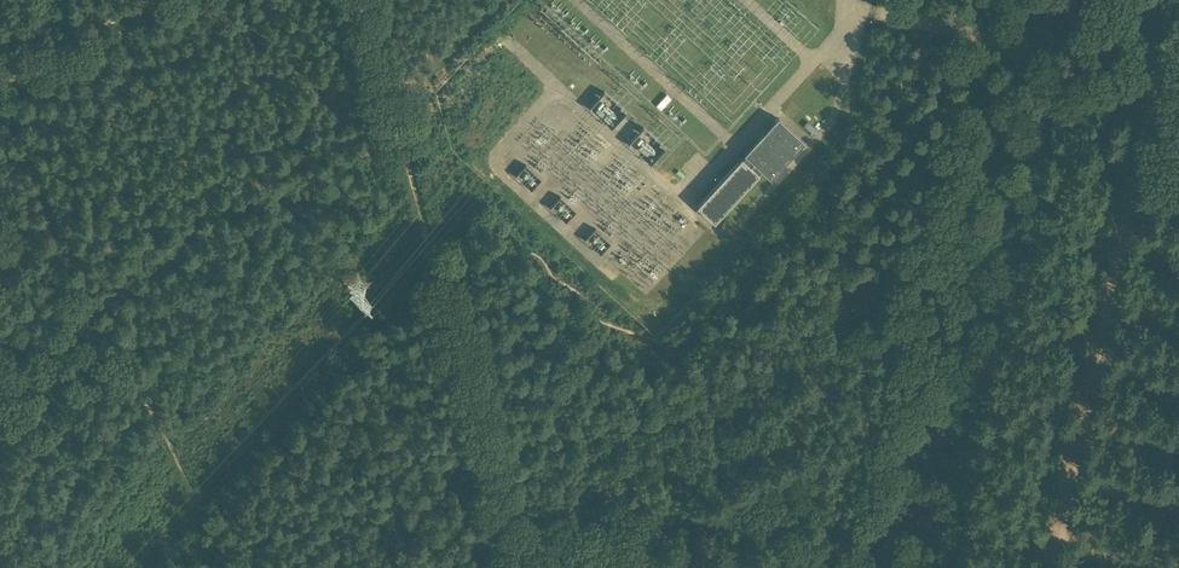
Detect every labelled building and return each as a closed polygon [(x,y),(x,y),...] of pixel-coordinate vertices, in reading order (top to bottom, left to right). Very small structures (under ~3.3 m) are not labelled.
[(699,204),(716,220),(762,170),(769,177),(803,142),(779,119),(742,159),(741,158),(699,204)] [(517,173),(529,185),(538,176),(526,164),(517,173)] [(564,221),(575,211),(561,197),(551,206),(564,221)] [(594,228),(585,239),(598,249),(607,239),(594,228)]
